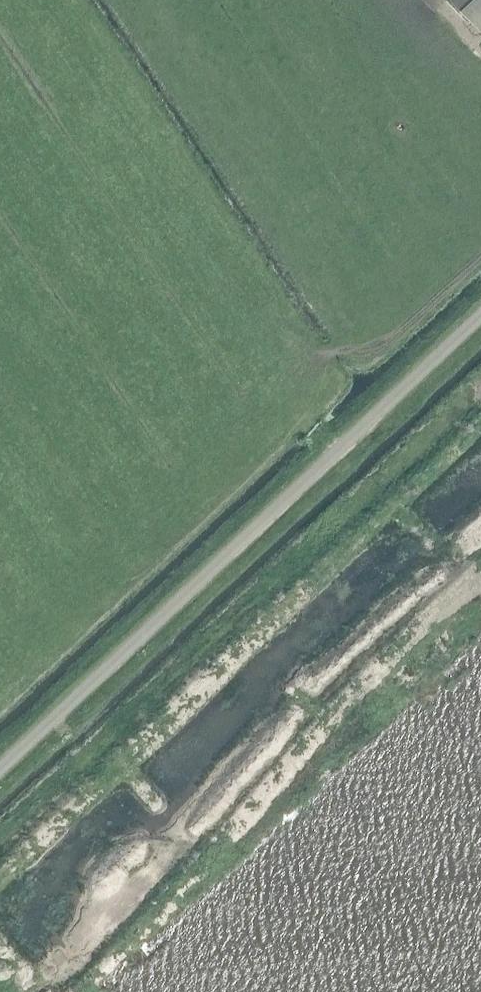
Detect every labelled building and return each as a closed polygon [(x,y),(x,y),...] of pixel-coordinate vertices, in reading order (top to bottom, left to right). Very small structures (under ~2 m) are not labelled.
[(480,28),(480,0),(454,0),(480,28)]
